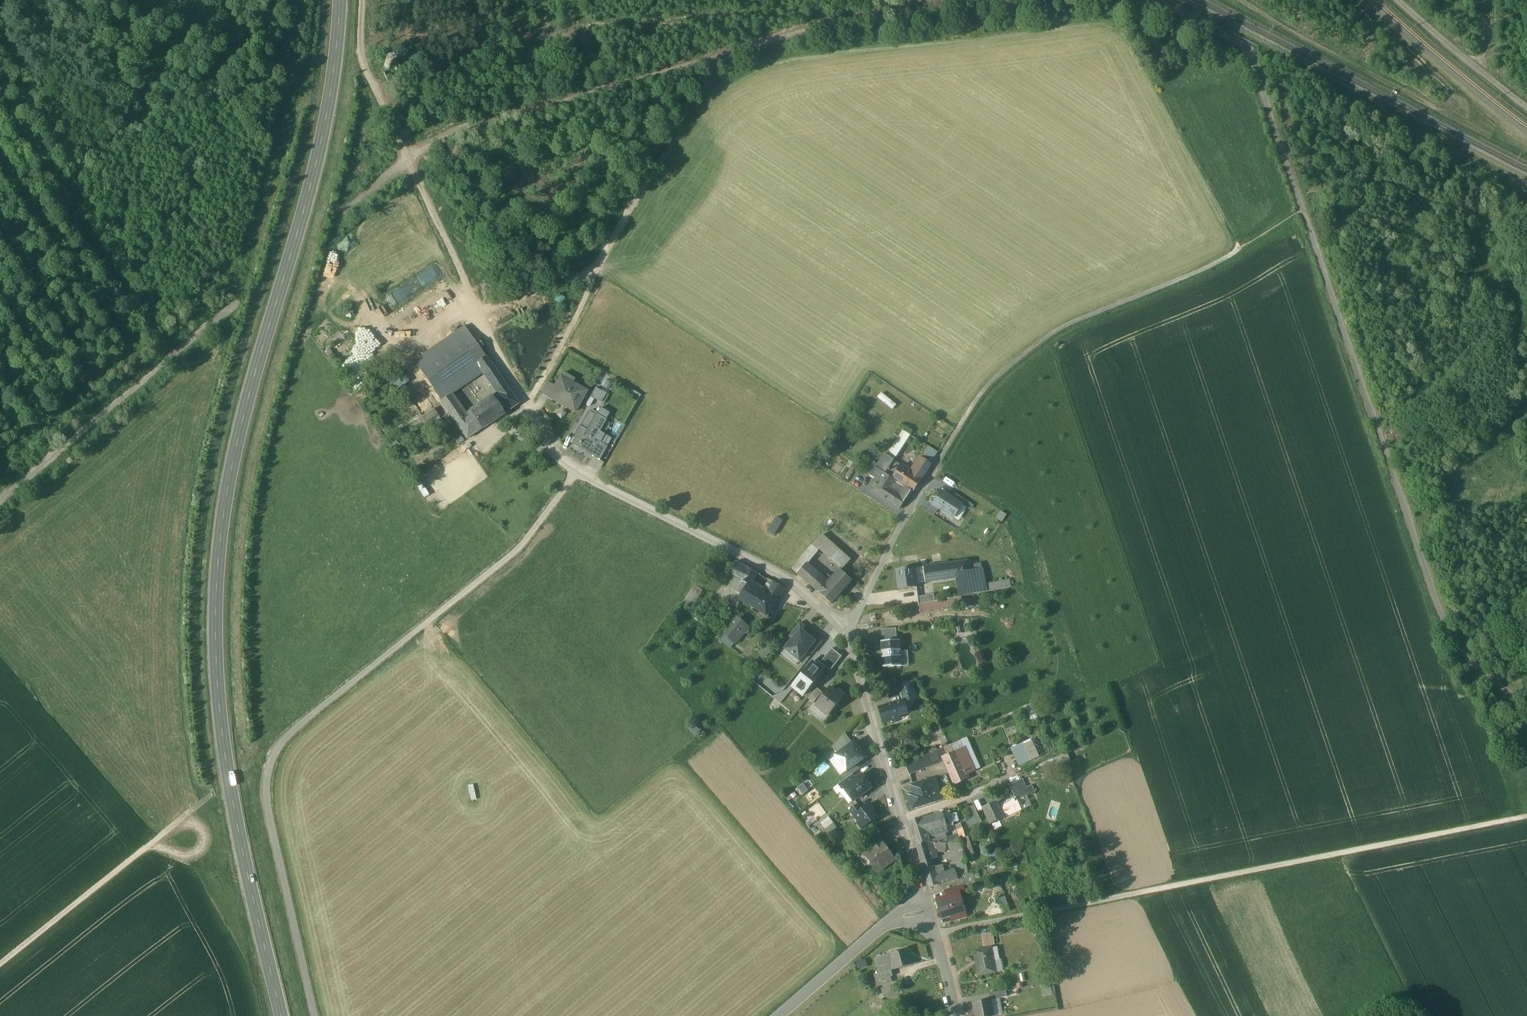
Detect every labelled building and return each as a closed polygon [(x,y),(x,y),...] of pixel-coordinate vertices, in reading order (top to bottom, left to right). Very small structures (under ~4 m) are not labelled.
[(327,297),(340,264),(330,260),(318,294),(327,297)] [(464,326),(414,361),(421,371),(471,336),(464,326)] [(471,336),(421,371),(442,402),(451,396),(484,373),(477,363),(485,357),(471,336)] [(518,404),(485,357),(477,363),(484,373),(499,394),(510,410),(518,404)] [(393,390),(408,381),(403,374),(389,383),(393,390)] [(586,392),(561,378),(555,388),(549,398),(574,413),(586,392)] [(548,384),(542,394),(549,398),(555,388),(548,384)] [(590,396),(601,401),(606,392),(595,387),(590,396)] [(894,408),(897,403),(881,393),(878,398),(894,408)] [(499,394),(465,417),(466,418),(465,419),(475,433),(510,410),(499,394)] [(465,417),(451,396),(442,402),(467,438),(475,433),(465,419),(466,418),(465,417)] [(422,425),(439,416),(435,408),(418,418),(422,425)] [(605,420),(589,411),(570,443),(585,451),(586,449),(594,453),(600,444),(594,440),(605,420)] [(901,423),(894,434),(899,438),(889,456),(894,461),(895,461),(911,435),(913,431),(901,423)] [(399,439),(391,442),(398,460),(406,457),(399,439)] [(608,447),(600,443),(600,444),(594,453),(593,455),(592,456),(600,461),(608,447)] [(928,446),(922,456),(932,462),(938,451),(928,446)] [(885,454),(871,477),(878,481),(879,480),(884,473),(885,474),(894,461),(889,456),(885,454)] [(921,458),(911,473),(921,480),(931,465),(921,458)] [(894,461),(885,474),(893,479),(893,478),(901,467),(901,466),(895,461),(894,461)] [(901,467),(893,478),(900,482),(907,471),(901,467)] [(907,471),(900,482),(914,492),(921,480),(911,473),(907,471)] [(885,474),(884,473),(879,480),(893,489),(886,499),(900,509),(911,491),(893,479),(885,474)] [(893,489),(879,480),(878,481),(873,490),(886,499),(893,489)] [(934,505),(955,518),(962,506),(953,500),(941,493),(934,505)] [(956,495),(953,500),(967,508),(970,503),(956,495)] [(775,535),(783,521),(777,517),(769,531),(775,535)] [(824,544),(847,564),(851,560),(823,535),(819,540),(824,544)] [(824,544),(819,540),(812,548),(817,553),(820,549),(824,544)] [(847,564),(824,544),(820,549),(843,569),(847,564)] [(812,548),(801,561),(806,566),(817,553),(812,548)] [(801,561),(793,571),(798,575),(806,566),(801,561)] [(968,561),(956,563),(958,577),(971,575),(970,571),(968,561)] [(756,572),(736,562),(729,575),(749,584),(756,572)] [(956,563),(936,566),(938,579),(958,577),(956,563)] [(821,578),(806,566),(798,575),(813,588),(821,578)] [(925,581),(938,579),(936,566),(923,567),(925,581)] [(915,569),(897,571),(899,590),(917,588),(915,569)] [(982,569),(970,571),(971,575),(958,577),(960,589),(961,597),(986,592),(985,584),(982,569)] [(840,573),(829,586),(841,595),(852,582),(840,573)] [(762,592),(749,584),(729,575),(725,585),(742,593),(739,599),(753,608),(762,592)] [(829,586),(821,578),(813,588),(833,605),(841,595),(829,586)] [(1003,581),(985,584),(986,592),(1004,588),(1003,581)] [(775,583),(768,593),(778,599),(785,589),(775,583)] [(767,595),(762,592),(753,608),(767,616),(768,616),(770,615),(771,615),(772,613),(773,612),(773,610),(772,609),(778,599),(768,593),(767,595)] [(918,597),(919,605),(935,602),(934,594),(918,597)] [(919,605),(920,612),(962,605),(961,597),(935,602),(919,605)] [(734,615),(727,625),(729,627),(725,634),(726,635),(736,642),(736,643),(744,633),(746,634),(748,634),(749,632),(749,630),(747,629),(749,627),(734,615)] [(958,621),(960,633),(969,632),(967,619),(958,621)] [(799,623),(789,635),(794,639),(801,631),(805,627),(799,623)] [(805,627),(801,631),(794,639),(786,649),(800,660),(808,650),(815,642),(814,642),(817,638),(805,627)] [(896,629),(882,630),(882,642),(897,641),(896,629)] [(736,642),(726,635),(722,640),(731,647),(736,642)] [(817,638),(814,642),(815,642),(808,650),(813,654),(823,642),(817,638)] [(882,642),(881,642),(882,652),(883,652),(883,657),(882,657),(883,668),(902,667),(901,656),(900,656),(900,651),(901,651),(900,641),(897,641),(882,642)] [(832,649),(828,654),(838,662),(842,657),(832,649)] [(835,666),(838,662),(828,654),(825,658),(835,666)] [(831,671),(835,666),(825,658),(821,663),(826,667),(831,671)] [(793,688),(803,696),(826,667),(821,663),(817,667),(813,663),(793,688)] [(911,682),(898,683),(903,701),(904,701),(905,702),(917,699),(911,682)] [(822,693),(816,689),(808,699),(814,704),(822,693)] [(834,693),(829,689),(816,706),(829,716),(844,697),(836,691),(834,693)] [(903,701),(880,708),(884,723),(891,721),(893,723),(896,722),(897,720),(898,719),(897,717),(908,714),(905,702),(904,701),(903,701)] [(833,748),(838,755),(852,744),(845,734),(833,748)] [(962,740),(944,748),(948,756),(965,748),(965,747),(962,740)] [(1031,740),(1011,748),(1019,766),(1040,757),(1031,740)] [(838,755),(836,757),(847,771),(865,757),(854,743),(852,744),(838,755)] [(944,747),(926,755),(931,764),(944,759),(943,758),(948,756),(944,748),(944,747)] [(948,756),(943,758),(944,759),(955,784),(967,778),(965,775),(974,771),(965,748),(948,756)] [(926,755),(904,764),(909,775),(931,766),(931,764),(926,755)] [(853,774),(838,785),(842,790),(844,789),(843,788),(856,779),(853,774)] [(856,779),(843,788),(844,789),(853,801),(871,787),(862,775),(856,779)] [(1009,785),(1015,797),(1024,793),(1026,796),(1034,792),(1031,785),(1025,787),(1022,779),(1009,785)] [(929,780),(910,786),(914,799),(909,800),(912,809),(941,800),(936,782),(930,784),(929,780)] [(1016,799),(1022,811),(1031,807),(1026,796),(1024,793),(1015,797),(1016,799)] [(1016,799),(998,808),(1003,820),(1022,811),(1016,799)] [(995,803),(984,808),(992,825),(1003,820),(998,808),(995,803)] [(859,804),(850,811),(853,815),(862,808),(859,804)] [(862,808),(853,815),(858,822),(857,823),(861,829),(877,817),(868,804),(862,808)] [(956,826),(961,840),(962,840),(971,836),(972,836),(969,828),(983,823),(975,807),(968,810),(973,820),(956,826)] [(948,827),(954,825),(950,812),(943,814),(948,827)] [(943,814),(910,824),(917,845),(930,842),(927,834),(948,827),(943,814)] [(820,821),(827,834),(837,828),(830,816),(820,821)] [(860,832),(851,839),(854,844),(864,837),(860,832)] [(878,833),(869,839),(872,844),(881,838),(878,833)] [(971,836),(962,840),(969,861),(973,860),(972,856),(975,855),(971,843),(972,842),(971,836)] [(961,840),(949,843),(951,851),(955,865),(956,864),(964,862),(967,861),(961,840)] [(882,842),(865,854),(878,872),(895,860),(882,842)] [(930,842),(917,845),(924,869),(934,867),(937,866),(932,851),(930,842)] [(949,844),(930,842),(932,851),(951,851),(949,844)] [(964,862),(956,864),(959,872),(967,870),(964,862)] [(934,867),(924,869),(930,888),(940,885),(937,878),(934,867)] [(953,873),(956,881),(963,879),(966,888),(977,884),(974,873),(969,875),(967,870),(959,872),(953,873)] [(953,873),(937,878),(940,885),(956,881),(953,873)] [(958,886),(945,890),(947,897),(957,894),(960,893),(958,886)] [(957,894),(947,897),(939,899),(938,901),(941,908),(943,909),(945,917),(958,913),(961,908),(957,894)] [(1033,924),(1037,947),(1044,946),(1040,923),(1033,924)] [(993,933),(982,935),(984,947),(995,945),(993,933)] [(992,948),(974,952),(978,976),(996,973),(992,949),(992,948)] [(998,948),(992,949),(994,961),(1000,960),(998,948)] [(907,950),(891,954),(895,970),(913,965),(910,956),(908,956),(907,950)] [(891,954),(875,959),(879,974),(892,971),(895,970),(891,954)] [(1000,960),(994,961),(996,972),(1003,971),(1001,960),(1000,960)] [(879,974),(874,976),(876,981),(893,977),(892,971),(879,974)] [(1050,982),(1042,984),(1044,996),(1052,994),(1050,982)] [(892,985),(881,988),(883,996),(894,993),(892,985)] [(1003,991),(992,993),(994,1000),(1005,998),(1003,991)] [(973,1003),(976,1015),(994,1015),(991,1000),(973,1003)]
